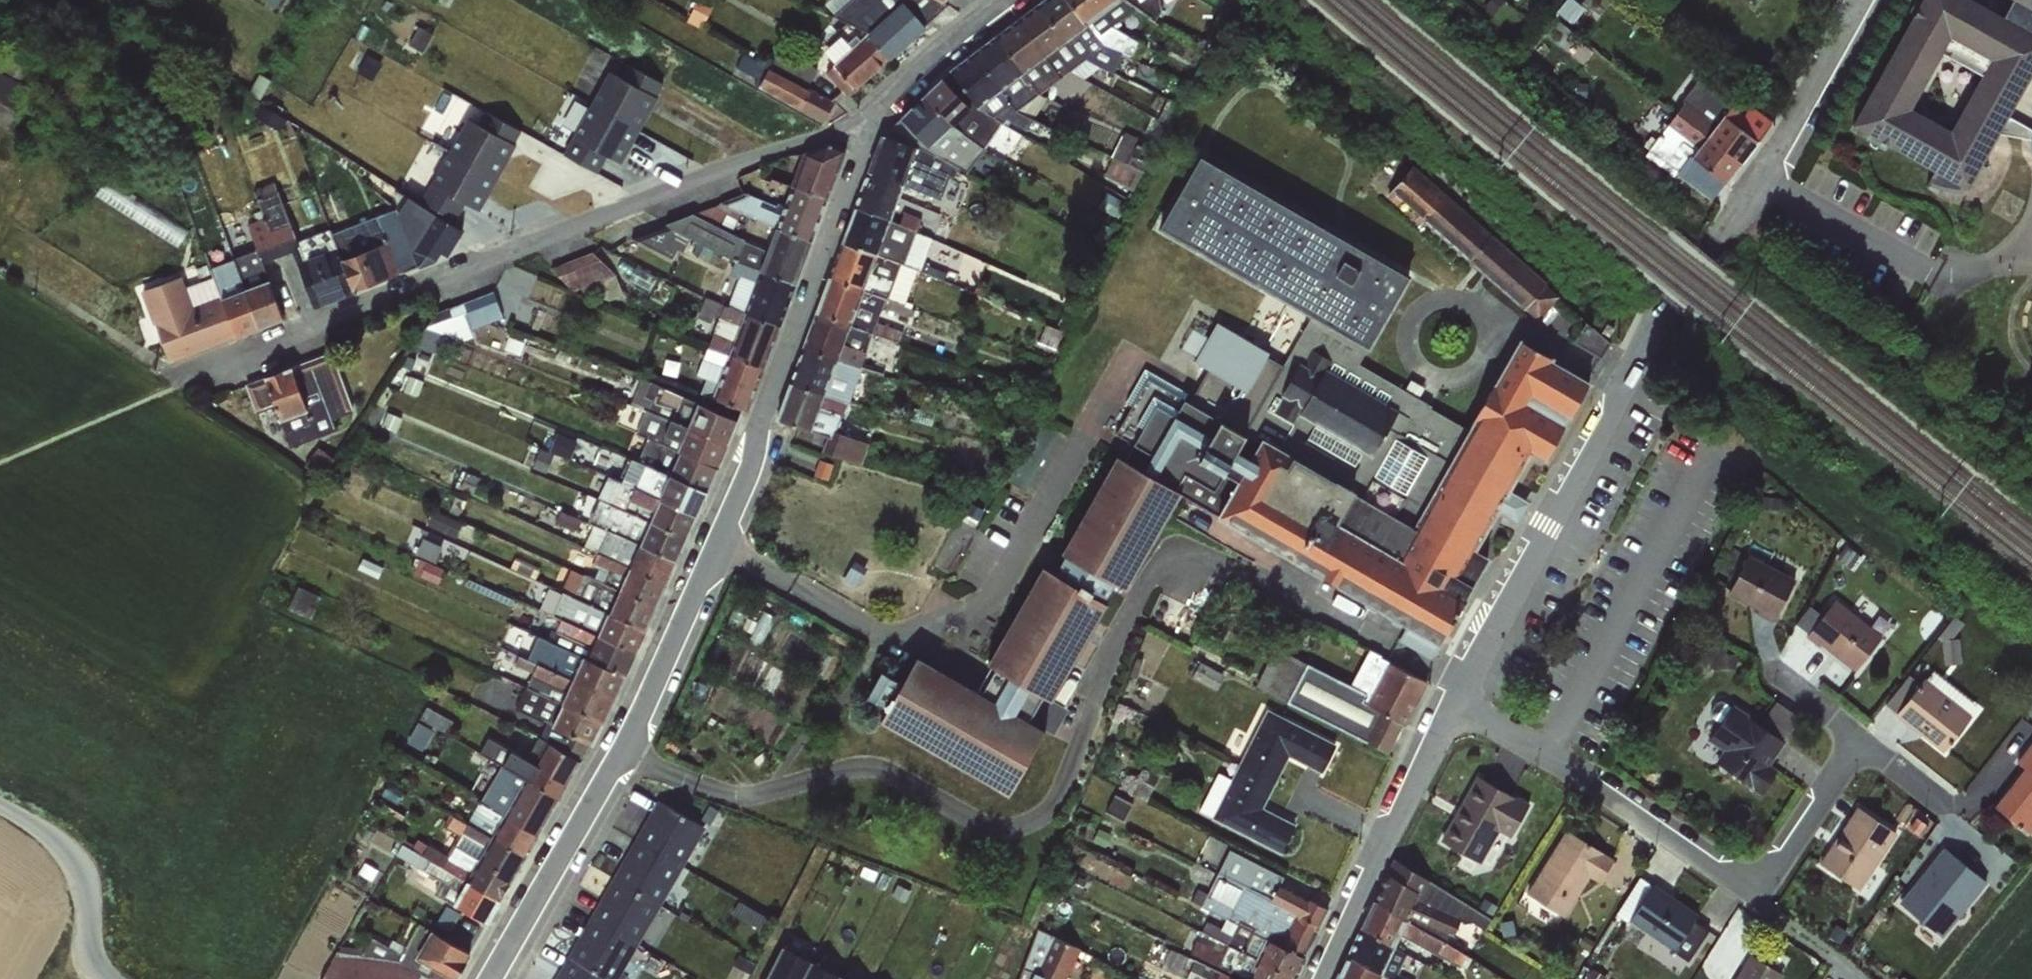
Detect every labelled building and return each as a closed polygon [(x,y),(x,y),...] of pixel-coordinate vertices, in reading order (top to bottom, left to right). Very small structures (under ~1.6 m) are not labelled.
[(868,0),(852,0),(847,4),(842,0),(830,0),(827,3),(823,0),(801,0),(835,17),(841,11),(859,32),(889,59),(907,43),(868,0)] [(938,0),(868,0),(907,43),(947,6),(943,3),(938,0)] [(1067,0),(1045,0),(1038,5),(1082,63),(1085,60),(1109,72),(1111,66),(1127,73),(1133,59),(1100,46),(1067,0)] [(1126,0),(1067,0),(1100,46),(1133,59),(1139,49),(1146,53),(1149,48),(1112,26),(1135,10),(1126,0)] [(1135,10),(1148,17),(1155,25),(1171,0),(1126,0),(1135,10)] [(2001,15),(1974,0),(1916,0),(1846,126),(1966,194),(1998,135),(2029,143),(2031,156),(2031,157),(2031,0),(2008,0),(2001,15)] [(1082,63),(1038,5),(1016,22),(1056,80),(1067,93),(1084,78),(1071,72),(1082,63)] [(1584,11),(1572,24),(1584,34),(1595,20),(1584,11)] [(1056,80),(1016,22),(993,39),(1037,94),(1056,80)] [(889,59),(859,32),(847,43),(850,49),(825,72),(846,96),(855,89),(889,59)] [(1037,94),(993,39),(975,53),(1017,110),(1034,119),(1046,98),(1037,94)] [(770,67),(742,53),(735,67),(755,78),(753,83),(800,108),(800,111),(822,123),(835,100),(811,88),(810,90),(807,88),(817,68),(780,48),(770,67)] [(1017,110),(975,53),(950,71),(976,107),(1004,123),(1008,120),(1037,137),(1045,125),(1034,119),(1017,110)] [(614,152),(630,160),(672,80),(625,56),(596,111),(584,105),(576,121),(585,125),(572,150),(606,168),(614,152)] [(1724,115),(1757,141),(1771,122),(1757,111),(1741,96),(1709,70),(1701,81),(1685,103),(1657,139),(1670,148),(1661,159),(1678,172),(1689,157),(1691,158),(1707,136),(1724,115)] [(976,107),(950,71),(943,78),(922,97),(953,126),(983,148),(989,152),(1007,125),(1004,123),(976,107)] [(9,123),(17,109),(2,101),(6,92),(0,89),(0,118),(9,123)] [(884,136),(958,168),(966,173),(983,148),(953,126),(922,97),(902,117),(884,136)] [(496,198),(527,124),(497,111),(470,123),(442,190),(413,202),(408,213),(428,260),(445,253),(453,257),(468,222),(464,212),(496,198)] [(1724,115),(1707,136),(1741,162),(1757,141),(1724,115)] [(958,168),(884,136),(871,173),(934,196),(939,183),(912,174),(910,181),(905,179),(910,164),(920,171),(924,167),(941,177),(943,174),(954,179),(958,168)] [(1707,136),(1691,158),(1725,184),(1741,162),(1707,136)] [(805,152),(794,187),(827,198),(846,151),(828,143),(805,152)] [(1566,289),(1431,181),(1438,172),(1415,154),(1384,192),(1432,231),(1435,228),(1545,316),(1566,289)] [(991,693),(916,655),(882,721),(1016,797),(1053,731),(1031,722),(1041,699),(1061,712),(1122,604),(1111,600),(1120,586),(1129,593),(1185,496),(1450,641),(1483,584),(1465,574),(1538,453),(1553,461),(1600,382),(1521,340),(1475,426),(1360,364),(1412,274),(1204,155),(1161,230),(1305,314),(1244,424),(1145,370),(1111,436),(1154,458),(1146,466),(1123,454),(1065,552),(1074,558),(1062,571),(1050,568),(989,665),(1001,672),(991,693)] [(726,203),(777,227),(810,241),(827,198),(794,187),(771,179),(780,158),(765,164),(758,180),(769,184),(768,186),(790,194),(785,209),(749,193),(726,203)] [(857,208),(890,220),(902,189),(907,191),(905,195),(930,204),(934,196),(871,173),(857,208)] [(191,230),(111,179),(101,193),(182,245),(191,230)] [(259,187),(270,214),(254,221),(269,259),(306,244),(280,179),(259,187)] [(691,238),(735,262),(795,285),(810,241),(777,227),(768,250),(732,232),(741,215),(720,202),(631,237),(673,258),(677,250),(682,252),(691,238)] [(844,243),(916,270),(920,270),(931,238),(916,233),(921,219),(903,212),(899,224),(890,220),(857,208),(844,243)] [(301,258),(314,303),(406,276),(388,213),(335,229),(340,246),(301,258)] [(832,277),(884,298),(886,291),(874,287),(881,266),(896,272),(895,273),(913,280),(916,270),(844,243),(832,277)] [(607,248),(562,261),(569,287),(614,275),(607,248)] [(236,257),(216,266),(224,285),(244,276),(236,257)] [(739,274),(735,286),(787,305),(795,285),(735,262),(731,270),(739,274)] [(171,357),(299,321),(287,279),(197,304),(189,276),(151,287),(171,357)] [(818,313),(872,333),(881,308),(903,316),(907,306),(884,298),(832,277),(818,313)] [(735,286),(727,305),(779,327),(787,305),(735,286)] [(499,288),(433,312),(443,339),(509,315),(499,288)] [(713,333),(707,347),(762,370),(779,327),(727,305),(724,304),(719,318),(739,325),(733,341),(713,333)] [(872,333),(818,313),(804,349),(860,368),(872,333)] [(1263,386),(1281,346),(1224,319),(1217,334),(1198,326),(1186,351),(1263,386)] [(746,411),(762,370),(707,347),(695,376),(706,381),(700,397),(746,411)] [(792,383),(848,402),(860,368),(804,349),(792,383)] [(335,415),(352,408),(328,354),(262,383),(280,423),(315,408),(324,430),(339,424),(335,415)] [(633,404),(644,409),(727,444),(737,420),(645,380),(633,404)] [(848,402),(792,383),(778,420),(811,431),(828,437),(823,452),(862,463),(865,456),(873,430),(856,424),(855,428),(850,427),(850,425),(841,422),(848,402)] [(717,467),(727,444),(644,409),(640,420),(654,426),(649,438),(717,467)] [(647,437),(638,461),(707,490),(717,467),(649,438),(647,437)] [(622,476),(620,481),(695,516),(707,490),(638,461),(627,456),(619,475),(622,476)] [(597,499),(599,501),(686,537),(695,516),(620,481),(608,476),(597,499)] [(609,526),(607,531),(675,561),(686,537),(599,501),(596,508),(605,512),(601,521),(609,526)] [(587,549),(598,554),(665,583),(675,561),(607,531),(598,526),(587,549)] [(598,568),(594,577),(656,604),(665,583),(598,554),(593,565),(598,568)] [(1794,579),(1749,555),(1729,592),(1760,609),(1758,612),(1774,620),(1794,579)] [(560,592),(563,593),(645,629),(656,604),(594,577),(585,573),(583,575),(570,569),(560,592)] [(1162,592),(1152,618),(1186,631),(1196,605),(1162,592)] [(563,593),(554,616),(635,652),(645,629),(563,593)] [(1855,671),(1882,637),(1835,600),(1806,635),(1820,648),(1822,645),(1855,671)] [(546,632),(543,639),(624,675),(635,652),(554,616),(535,607),(527,623),(546,632)] [(1965,662),(1964,617),(1946,617),(1947,662),(1965,662)] [(536,636),(526,659),(614,699),(624,675),(543,639),(536,636)] [(1372,647),(1358,680),(1279,645),(1260,687),(1404,750),(1436,675),(1372,647)] [(533,673),(526,687),(603,723),(614,699),(526,659),(519,656),(514,666),(533,673)] [(1924,679),(1895,715),(1943,752),(1972,716),(1970,714),(1976,705),(1933,670),(1926,679),(1924,679)] [(591,744),(603,723),(526,687),(520,684),(510,707),(555,727),(548,742),(580,760),(590,744),(591,744)] [(1751,716),(1732,704),(1708,740),(1722,750),(1715,762),(1760,795),(1777,769),(1770,765),(1785,742),(1749,719),(1751,716)] [(429,705),(415,739),(430,746),(439,724),(451,729),(457,717),(429,705)] [(1223,768),(1204,810),(1293,850),(1306,821),(1272,806),(1295,754),(1332,770),(1345,741),(1270,707),(1239,776),(1223,768)] [(559,798),(580,760),(548,742),(539,736),(526,759),(511,751),(502,767),(559,798)] [(2029,834),(2031,830),(2031,743),(2031,742),(2015,762),(2022,769),(1993,807),(2029,834)] [(536,836),(559,798),(502,767),(496,776),(511,784),(509,786),(492,776),(477,800),(536,836)] [(1149,768),(1139,790),(1152,796),(1162,774),(1149,768)] [(1476,776),(1441,840),(1481,862),(1499,832),(1511,838),(1529,805),(1476,776)] [(1117,794),(1112,809),(1132,816),(1137,801),(1117,794)] [(525,856),(536,836),(477,800),(471,797),(465,807),(473,812),(467,822),(525,856)] [(657,803),(635,841),(683,869),(705,830),(657,803)] [(1897,833),(1857,805),(1819,863),(1858,891),(1897,833)] [(512,879),(525,856),(467,822),(452,814),(446,826),(462,835),(455,845),(512,879)] [(1525,893),(1564,917),(1589,878),(1599,884),(1614,859),(1566,829),(1525,893)] [(500,900),(512,879),(455,845),(448,857),(418,839),(412,849),(500,900)] [(635,841),(613,880),(661,907),(683,869),(635,841)] [(1945,842),(1907,905),(1956,934),(1994,871),(1945,842)] [(486,924),(500,900),(412,849),(401,843),(394,855),(440,881),(433,894),(486,924)] [(1337,891),(1225,851),(1206,906),(1274,930),(1256,978),(1172,948),(1165,969),(1192,978),(1306,978),(1337,891)] [(1374,902),(1466,955),(1473,943),(1454,931),(1460,920),(1486,930),(1493,920),(1393,858),(1374,902)] [(613,880),(591,918),(640,946),(661,907),(613,880)] [(1699,913),(1654,883),(1629,920),(1688,959),(1707,931),(1694,921),(1699,913)] [(1361,929),(1395,947),(1400,936),(1460,968),(1462,965),(1467,968),(1472,958),(1466,955),(1374,902),(1361,929)] [(1751,926),(1735,916),(1701,968),(1719,978),(1728,978),(1746,951),(1738,946),(1751,926)] [(569,957),(609,978),(621,978),(640,946),(591,918),(569,957)] [(1252,953),(1230,946),(1236,929),(1208,921),(1198,953),(1247,968),(1252,953)] [(321,978),(456,978),(470,953),(420,923),(403,953),(372,937),(366,947),(340,945),(321,978)] [(1083,939),(1043,929),(1031,978),(1074,978),(1083,939)] [(1387,978),(1410,978),(1399,973),(1408,954),(1395,947),(1361,929),(1348,958),(1387,978)] [(783,949),(767,978),(804,978),(811,964),(783,949)] [(1750,953),(1734,978),(1780,978),(1783,975),(1750,953)] [(556,978),(609,978),(569,957),(556,978)] [(1348,958),(1338,978),(1387,978),(1348,958)] [(811,964),(804,978),(840,978),(811,964)]
